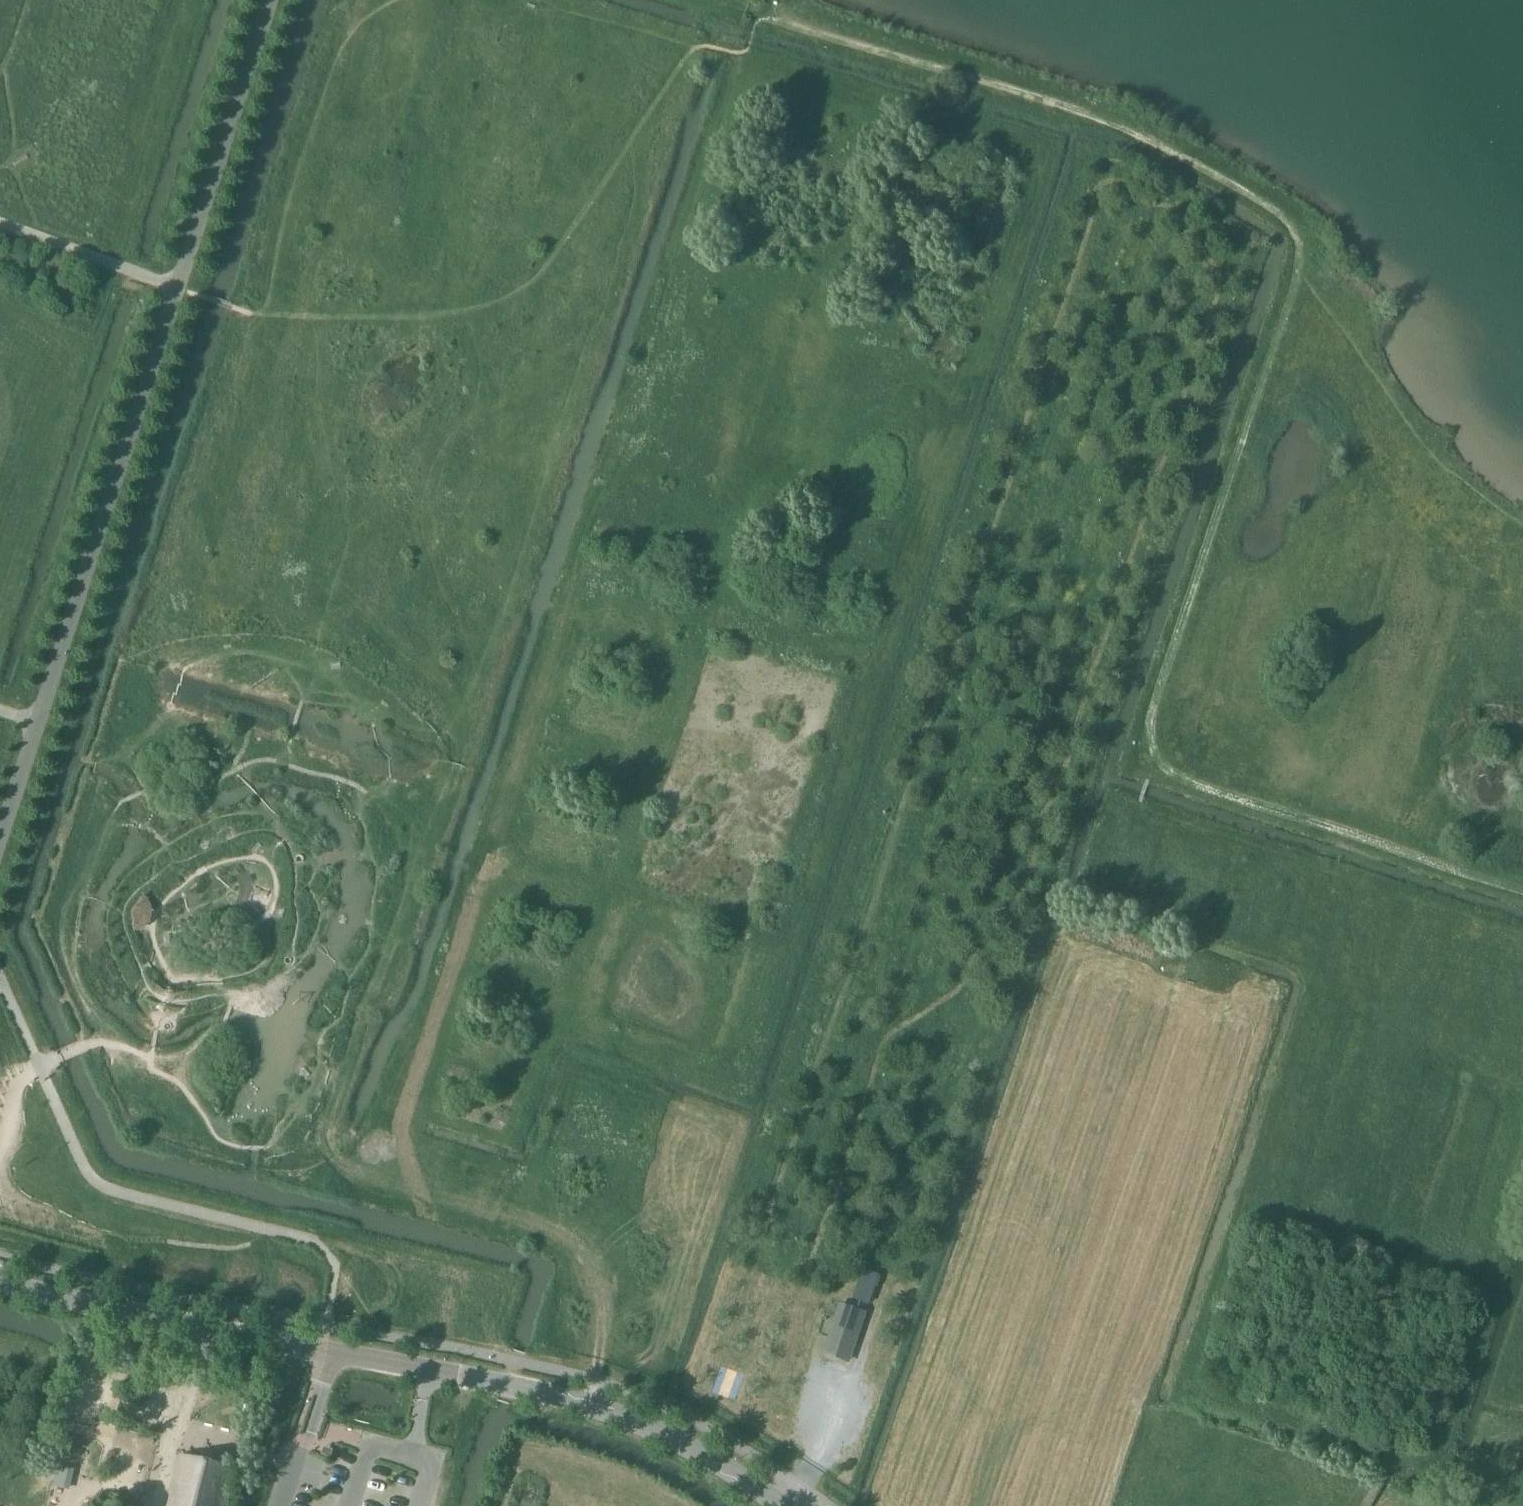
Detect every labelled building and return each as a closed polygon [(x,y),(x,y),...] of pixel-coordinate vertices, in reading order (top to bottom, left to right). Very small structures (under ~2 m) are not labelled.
[(131,913),(133,933),(141,932),(148,925),(152,917),(150,905),(143,897),(131,913)] [(858,1299),(869,1302),(874,1287),(863,1284),(858,1299)] [(840,1306),(829,1339),(824,1355),(848,1363),(864,1314),(840,1306)] [(233,1469),(212,1464),(212,1465),(202,1462),(202,1461),(181,1456),(168,1505),(224,1505),(233,1469)] [(68,1490),(73,1470),(58,1467),(53,1487),(68,1490)]
